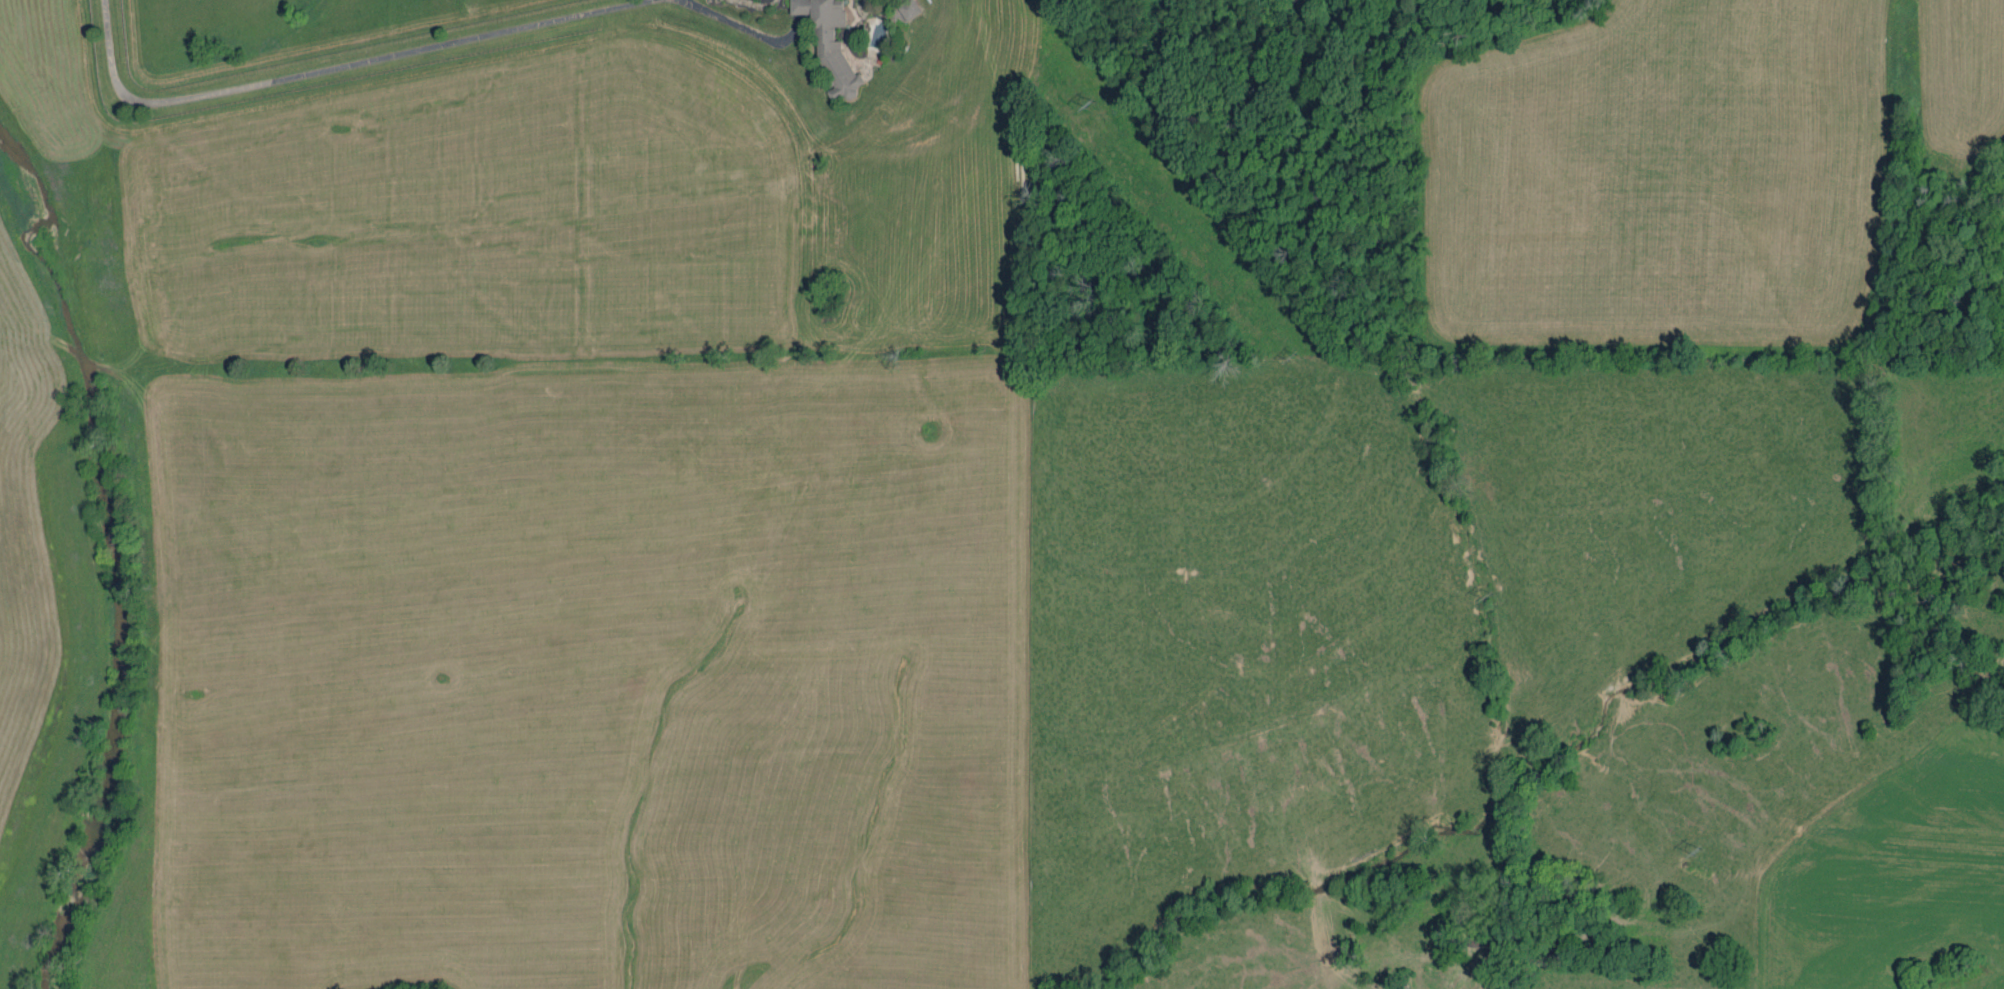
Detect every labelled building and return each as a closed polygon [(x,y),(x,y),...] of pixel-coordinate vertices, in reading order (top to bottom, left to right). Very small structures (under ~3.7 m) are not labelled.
[(856,97),(857,85),(864,84),(862,74),(849,73),(843,41),(834,40),(834,26),(837,27),(845,25),(845,20),(842,3),(842,0),(791,0),(790,13),(811,15),(825,78),(834,79),(833,89),(828,90),(831,102),(856,97)] [(921,13),(914,0),(907,0),(892,8),(901,24),(921,13)]
